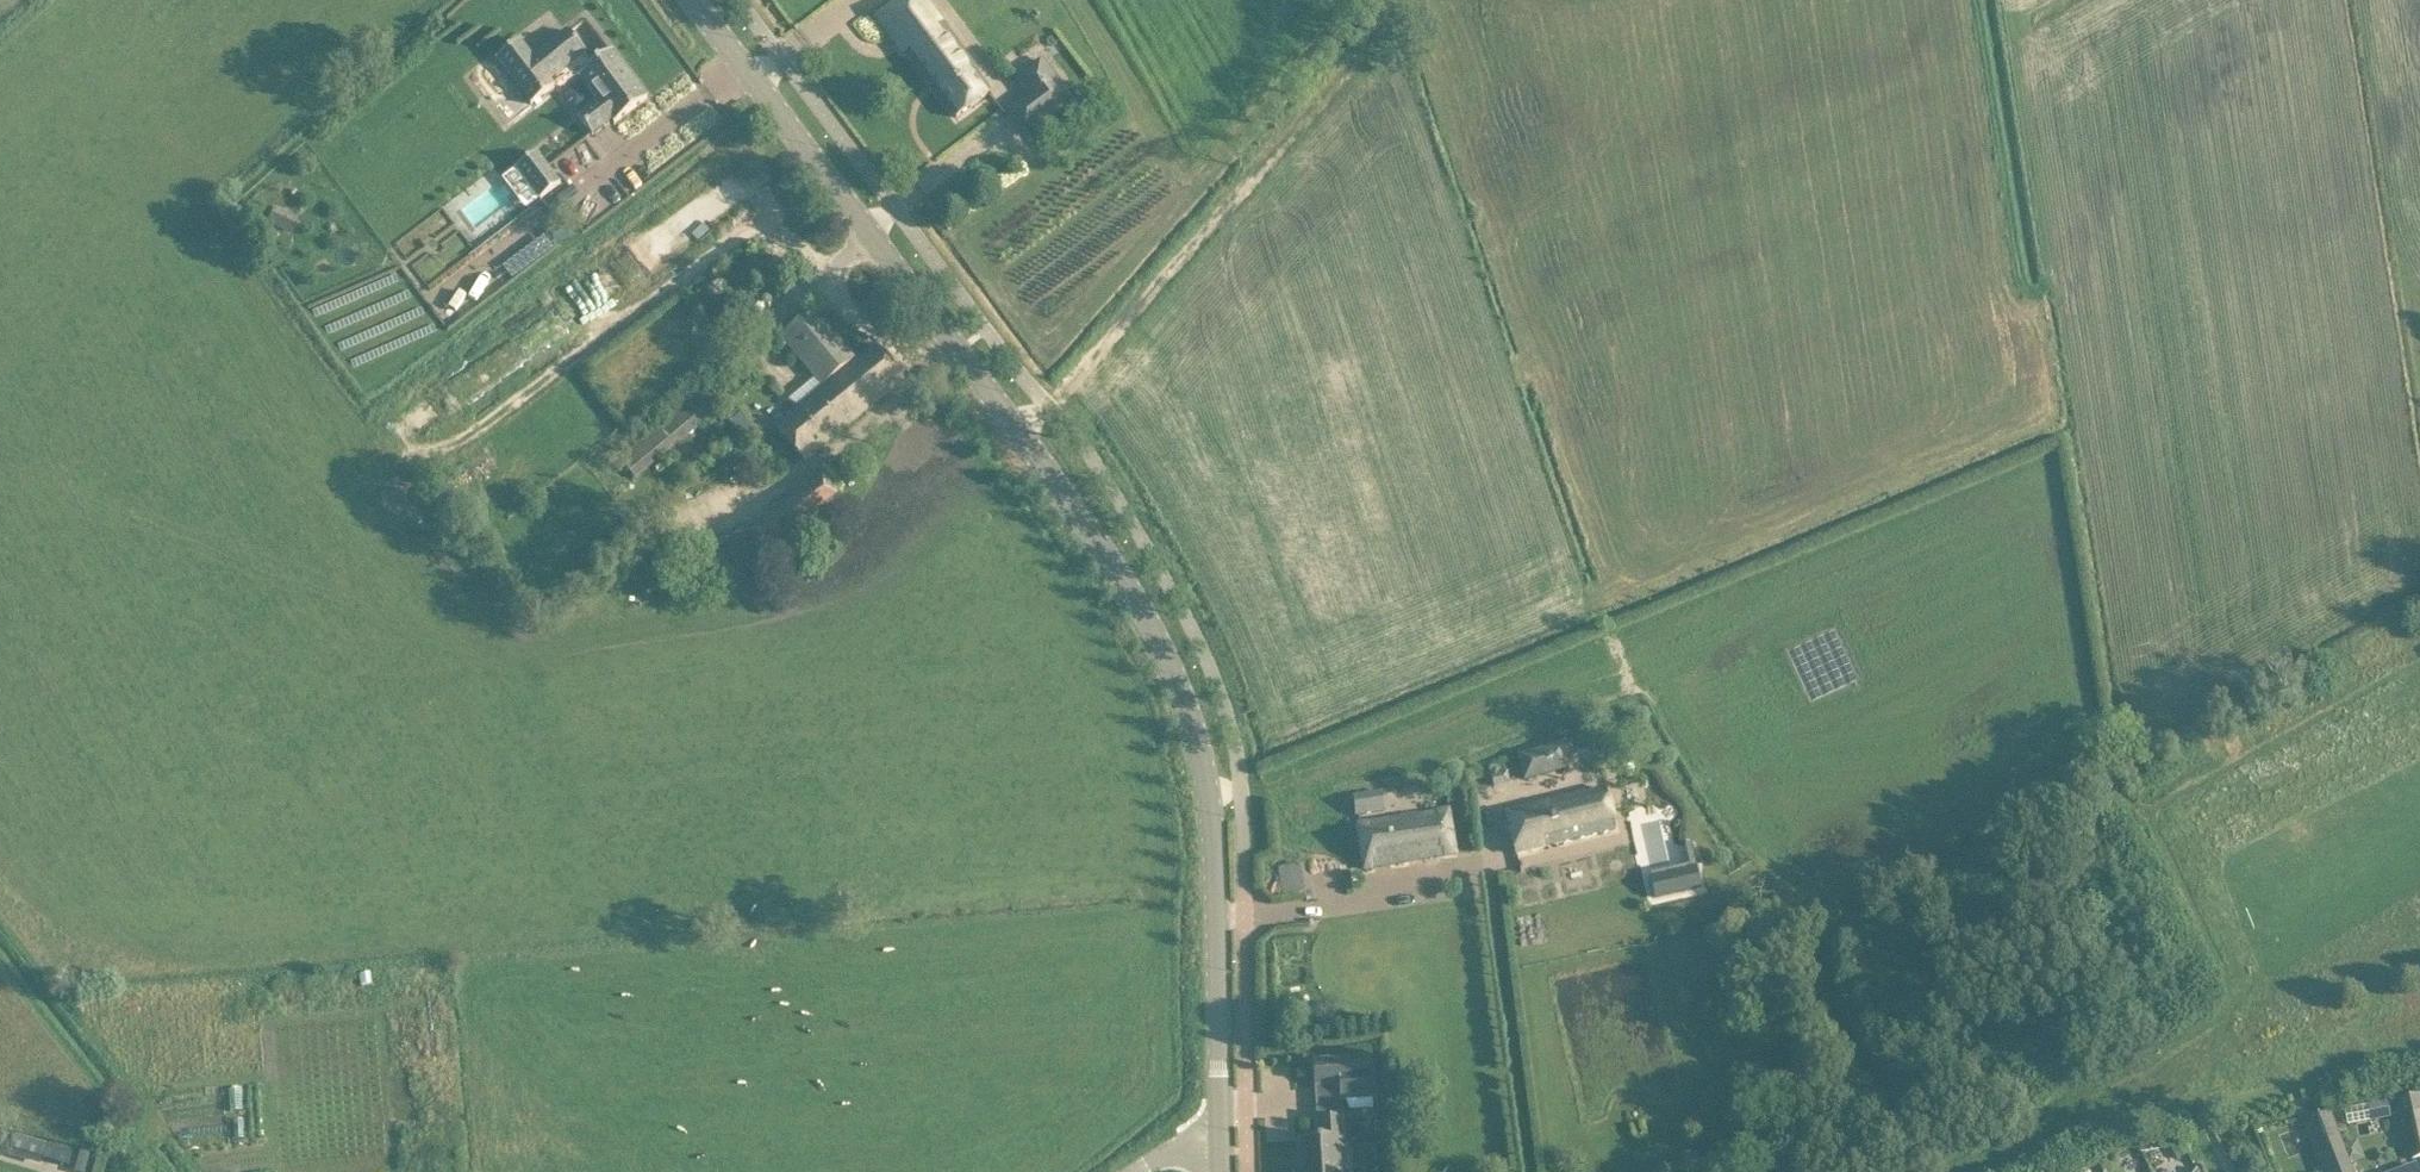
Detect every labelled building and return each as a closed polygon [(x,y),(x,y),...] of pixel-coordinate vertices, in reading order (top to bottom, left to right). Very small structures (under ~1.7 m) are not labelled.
[(921,0),(897,0),(876,16),(903,52),(906,50),(956,116),(987,92),(973,74),(975,72),(921,0)] [(647,98),(612,52),(591,68),(583,58),(585,56),(567,31),(533,57),(520,41),(496,59),(529,103),(553,84),(551,82),(571,67),(597,102),(577,116),(592,136),(612,121),(614,124),(647,98)] [(1073,101),(1054,76),(1028,95),(1047,120),(1073,101)] [(560,184),(536,153),(516,168),(540,200),(560,184)] [(274,209),(269,220),(290,230),(295,220),(274,209)] [(732,300),(745,317),(766,300),(753,283),(732,300)] [(796,411),(776,428),(804,462),(904,380),(876,345),(857,361),(814,309),(781,336),(816,378),(788,401),(796,411)] [(706,422),(725,405),(707,381),(618,458),(636,479),(704,420),(706,422)] [(748,566),(753,573),(847,507),(823,473),(721,545),(738,572),(748,566)] [(1566,761),(1574,758),(1569,740),(1516,754),(1523,779),(1568,767),(1566,761)] [(1505,773),(1491,776),(1493,786),(1507,782),(1505,773)] [(1505,815),(1515,855),(1615,830),(1605,791),(1505,815)] [(1380,792),(1353,796),(1356,816),(1383,813),(1380,792)] [(1456,855),(1448,810),(1356,826),(1364,870),(1456,855)] [(1276,864),(1280,894),(1302,891),(1298,861),(1276,864)] [(1695,867),(1650,878),(1654,897),(1700,886),(1695,867)] [(369,972),(359,974),(361,985),(371,984),(369,972)] [(1313,1062),(1315,1086),(1339,1085),(1340,1100),(1374,1098),(1372,1059),(1313,1062)] [(2388,1102),(2370,1106),(2372,1121),(2390,1117),(2388,1102)] [(2406,1125),(2413,1160),(2419,1159),(2419,1112),(2404,1116),(2406,1125)] [(2314,1148),(2320,1146),(2330,1171),(2353,1171),(2330,1114),(2305,1124),(2314,1148)] [(1343,1139),(1342,1117),(1317,1119),(1318,1139),(1299,1140),(1301,1171),(1340,1171),(1338,1140),(1343,1139)] [(1365,1119),(1350,1120),(1351,1136),(1366,1135),(1365,1119)] [(2171,1146),(2177,1160),(2190,1154),(2186,1145),(2185,1143),(2184,1144),(2175,1146),(2175,1145),(2173,1146),(2171,1146)] [(69,1166),(73,1152),(47,1144),(42,1158),(69,1166)]
